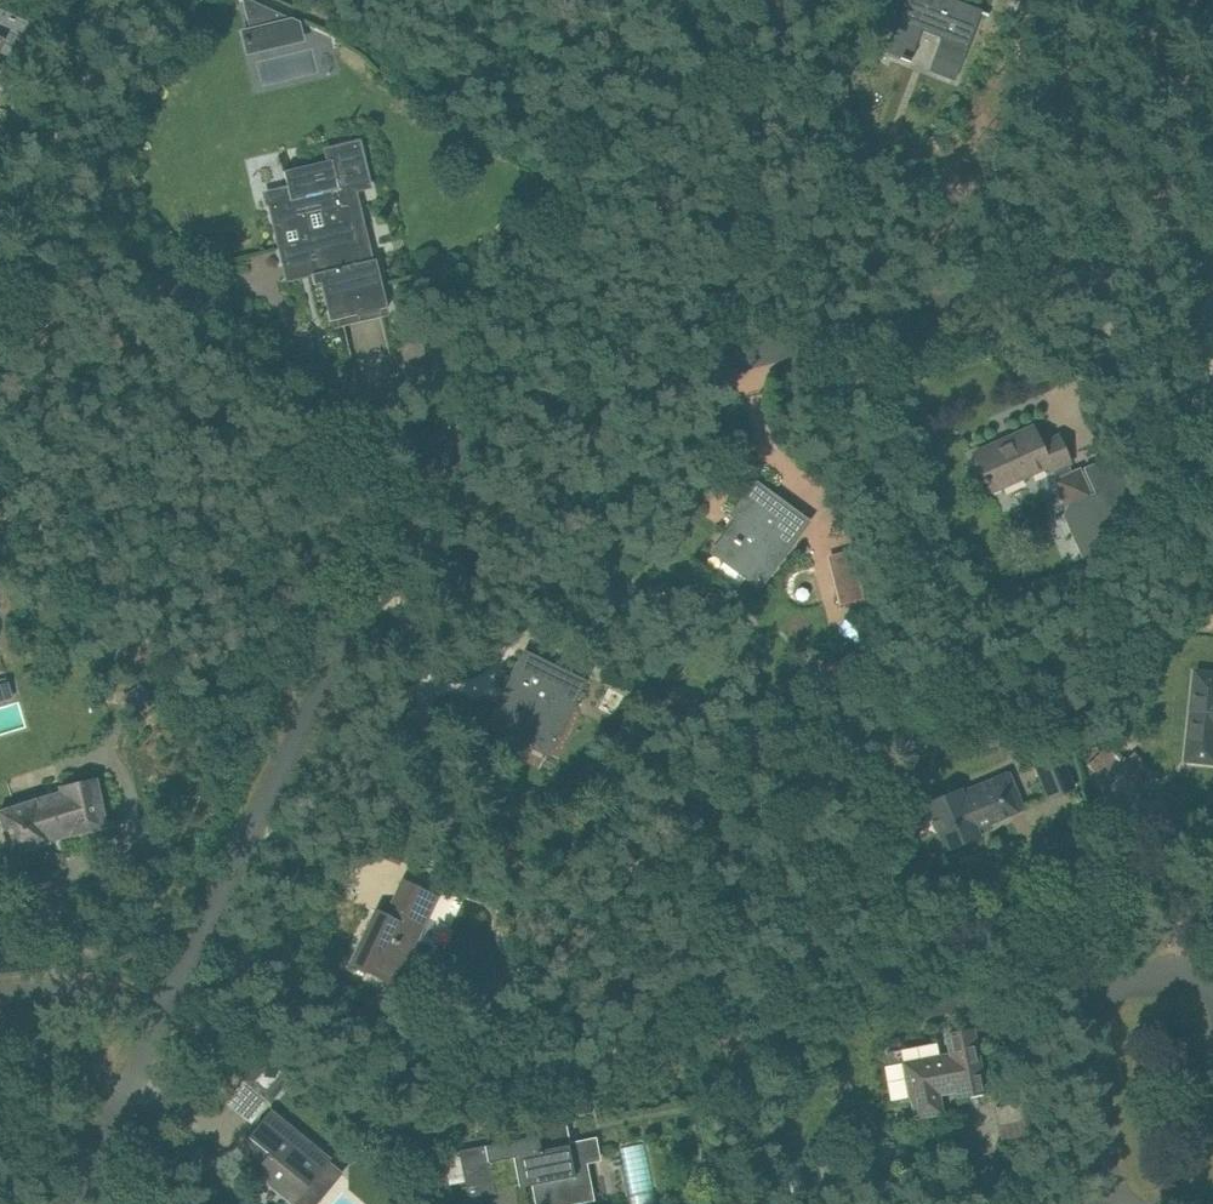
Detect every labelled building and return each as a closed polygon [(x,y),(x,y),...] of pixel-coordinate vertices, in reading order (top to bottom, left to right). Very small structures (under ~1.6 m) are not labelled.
[(249,27),(240,29),(246,55),(286,45),(284,37),(303,33),(301,22),(253,0),(243,0),(249,27)] [(886,49),(909,58),(920,28),(944,37),(937,55),(936,54),(930,71),(954,80),(980,10),(953,0),(905,0),(886,49)] [(941,126),(931,134),(939,145),(950,137),(941,126)] [(290,198),(271,203),(285,264),(309,259),(312,274),(315,284),(321,283),(330,321),(388,307),(376,257),(373,258),(357,191),(355,184),(369,180),(361,144),(327,151),(329,161),(283,172),(287,186),(290,198)] [(1197,393),(1212,423),(1212,385),(1197,393)] [(1066,508),(1065,513),(1062,514),(1082,558),(1113,544),(1109,537),(1145,521),(1115,453),(1085,467),(1087,470),(1083,472),(1081,467),(1073,471),(1070,463),(1066,454),(1058,436),(1040,444),(1034,429),(998,446),(997,443),(975,453),(992,492),(1048,467),(1050,472),(1054,471),(1057,478),(1054,479),(1066,508)] [(713,552),(763,590),(812,524),(755,481),(730,515),(737,520),(713,552)] [(865,598),(851,550),(828,556),(839,605),(865,598)] [(506,706),(495,728),(517,739),(535,747),(549,754),(556,738),(584,681),(547,662),(525,652),(507,688),(520,694),(512,709),(506,706)] [(1201,679),(1195,739),(1190,739),(1188,760),(1212,762),(1212,669),(1202,668),(1201,679)] [(25,728),(10,680),(0,683),(0,735),(25,728)] [(1116,805),(1142,781),(1108,745),(1086,765),(1092,772),(1088,776),(1116,805)] [(1046,800),(1075,788),(1061,749),(1031,760),(1046,800)] [(1023,809),(1014,786),(1011,778),(963,797),(960,789),(927,803),(946,850),(980,836),(976,828),(1023,809)] [(73,784),(60,786),(61,792),(0,811),(0,815),(12,854),(49,842),(49,841),(70,835),(107,827),(97,779),(73,784)] [(436,896),(425,891),(403,881),(387,916),(376,911),(352,962),(395,983),(436,896)] [(914,1096),(918,1115),(940,1111),(936,1092),(959,1088),(960,1095),(983,1091),(972,1030),(947,1035),(951,1054),(934,1057),(931,1042),(887,1050),(896,1099),(914,1096)] [(291,1073),(265,1052),(244,1079),(270,1100),(291,1073)] [(249,1137),(270,1154),(255,1172),(261,1177),(255,1184),(259,1187),(265,1180),(293,1203),(295,1203),(318,1203),(343,1173),(328,1160),(330,1158),(271,1110),(249,1137)] [(459,1150),(468,1196),(494,1191),(488,1161),(514,1157),(520,1187),(532,1185),(536,1203),(575,1203),(580,1203),(569,1143),(539,1149),(536,1136),(459,1150)]
